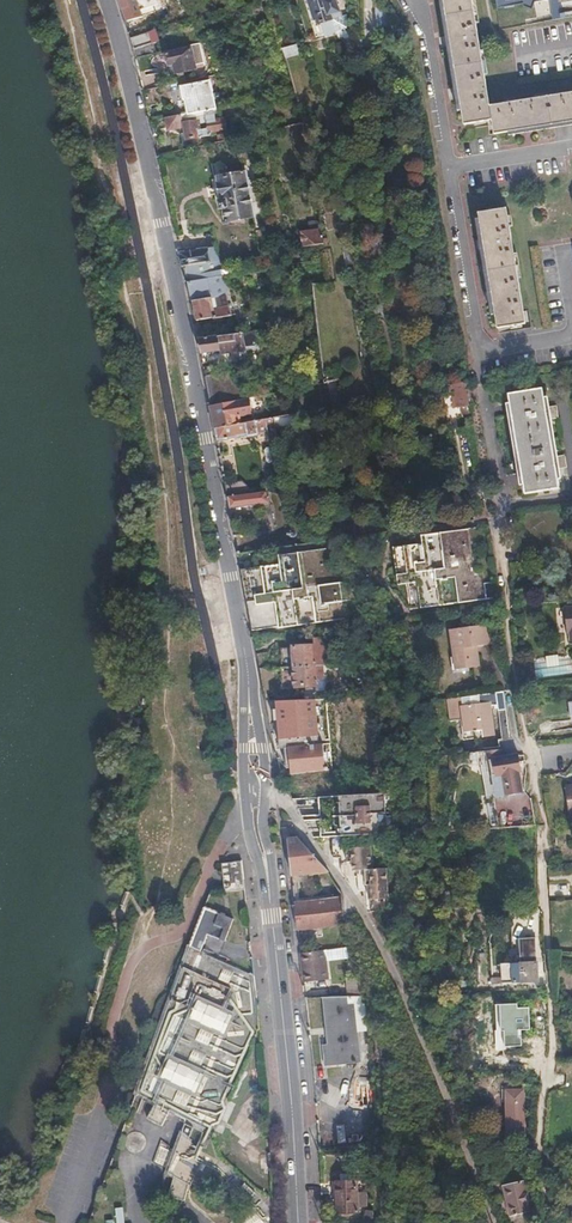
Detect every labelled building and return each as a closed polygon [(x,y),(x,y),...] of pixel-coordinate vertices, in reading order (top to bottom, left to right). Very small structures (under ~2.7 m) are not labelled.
[(138,0),(121,0),(128,20),(143,15),(138,0)] [(345,3),(343,0),(313,0),(319,22),(323,22),(326,34),(344,29),(346,25),(341,8),(345,3)] [(477,13),(475,0),(446,0),(458,74),(466,124),(494,119),(496,134),(571,121),(571,92),(492,106),(477,13)] [(160,40),(157,29),(132,37),(134,48),(152,43),(160,40)] [(156,53),(152,43),(134,48),(136,58),(156,53)] [(196,69),(192,47),(166,52),(169,65),(174,65),(176,73),(196,69)] [(161,86),(158,72),(141,76),(144,91),(161,86)] [(218,105),(212,78),(183,84),(185,96),(191,95),(195,111),(218,105)] [(228,126),(226,115),(217,117),(215,111),(184,117),(183,114),(166,117),(170,129),(186,126),(189,138),(212,133),(212,130),(228,126)] [(255,215),(245,166),(234,168),(235,175),(221,178),(225,200),(221,201),(223,209),(227,208),(229,221),(255,215)] [(491,276),(495,300),(499,328),(527,323),(524,296),(519,268),(509,207),(481,212),(487,250),(491,276)] [(327,243),(325,227),(305,231),(307,246),(327,243)] [(229,296),(218,248),(182,253),(193,301),(195,302),(198,320),(213,317),(215,318),(232,315),(231,305),(219,308),(217,300),(229,296)] [(246,345),(244,333),(200,340),(202,354),(231,349),(232,356),(240,354),(239,347),(246,345)] [(252,396),(246,368),(206,375),(212,404),(237,400),(252,396)] [(471,406),(468,382),(455,385),(458,409),(471,406)] [(555,456),(551,434),(549,420),(559,418),(558,406),(547,407),(544,389),(509,393),(511,403),(507,404),(508,409),(511,408),(512,411),(516,439),(523,477),(519,478),(520,483),(523,483),(525,493),(560,488),(557,468),(567,467),(565,455),(555,456)] [(241,423),(237,400),(212,404),(216,427),(241,423)] [(270,433),(267,418),(241,423),(216,427),(219,441),(248,436),(249,437),(259,435),(260,434),(270,433)] [(265,490),(258,491),(257,486),(251,487),(251,486),(244,480),(226,483),(231,509),(270,502),(266,490),(265,490)] [(479,600),(475,563),(477,562),(472,528),(426,535),(427,543),(398,547),(403,584),(424,581),(427,608),(479,600)] [(345,620),(340,583),(332,584),(327,549),(281,556),(282,565),(243,572),(253,629),(280,627),(281,630),(345,620)] [(490,598),(487,571),(478,572),(477,562),(475,563),(479,600),(490,598)] [(470,654),(469,650),(490,647),(492,646),(489,629),(454,634),(455,640),(446,642),(447,652),(444,653),(446,671),(458,670),(459,672),(475,670),(473,654),(470,654)] [(328,665),(327,639),(315,639),(315,644),(293,645),(293,646),(282,647),(282,667),(295,666),(316,666),(328,665)] [(531,658),(533,677),(571,673),(569,654),(531,658)] [(317,686),(316,666),(295,666),(296,687),(317,686)] [(283,682),(282,667),(260,668),(263,683),(283,682)] [(469,704),(470,712),(473,738),(500,734),(497,710),(508,709),(508,706),(506,691),(494,693),(495,700),(469,704)] [(322,706),(278,703),(282,741),(325,744),(322,706)] [(328,751),(291,748),(293,775),(330,776),(328,751)] [(502,759),(501,750),(483,753),(484,761),(502,759)] [(521,792),(517,765),(521,764),(520,757),(502,759),(504,772),(494,773),(496,795),(521,792)] [(394,834),(392,804),(391,792),(341,796),(343,836),(394,834)] [(514,813),(514,800),(498,800),(498,803),(488,803),(489,826),(504,825),(504,814),(514,813)] [(329,871),(299,838),(289,838),(293,875),(329,871)] [(345,847),(346,870),(370,869),(369,846),(345,847)] [(247,890),(243,861),(224,863),(223,866),(227,892),(247,890)] [(365,870),(366,900),(390,900),(389,869),(365,870)] [(348,924),(342,897),(295,903),(298,929),(348,924)] [(227,942),(235,919),(208,909),(195,948),(203,952),(209,935),(227,942)] [(534,962),(534,937),(518,938),(518,962),(502,962),(503,984),(539,983),(539,961),(534,962)] [(329,978),(326,949),(300,952),(304,981),(329,978)] [(226,983),(231,973),(221,968),(216,978),(226,983)] [(331,1036),(331,1039),(332,1047),(327,1048),(328,1066),(362,1062),(356,1005),(349,1005),(348,996),(327,999),(330,1028),(336,1027),(337,1035),(331,1036)] [(524,1129),(524,1088),(505,1088),(506,1130),(524,1129)] [(242,1100),(235,1125),(248,1128),(254,1103),(242,1100)] [(220,1161),(189,1140),(193,1128),(185,1124),(167,1173),(175,1176),(169,1197),(185,1201),(190,1182),(204,1190),(220,1161)] [(561,1149),(561,1158),(571,1159),(571,1150),(561,1149)] [(118,1169),(135,1169),(134,1152),(118,1152),(118,1169)] [(341,1173),(341,1181),(338,1181),(339,1213),(361,1213),(360,1181),(357,1181),(356,1172),(341,1173)] [(527,1176),(510,1180),(503,1181),(509,1213),(533,1208),(527,1176)] [(115,1222),(124,1222),(122,1207),(112,1208),(115,1222)] [(242,1221),(244,1222),(263,1222),(255,1212),(242,1221)]
